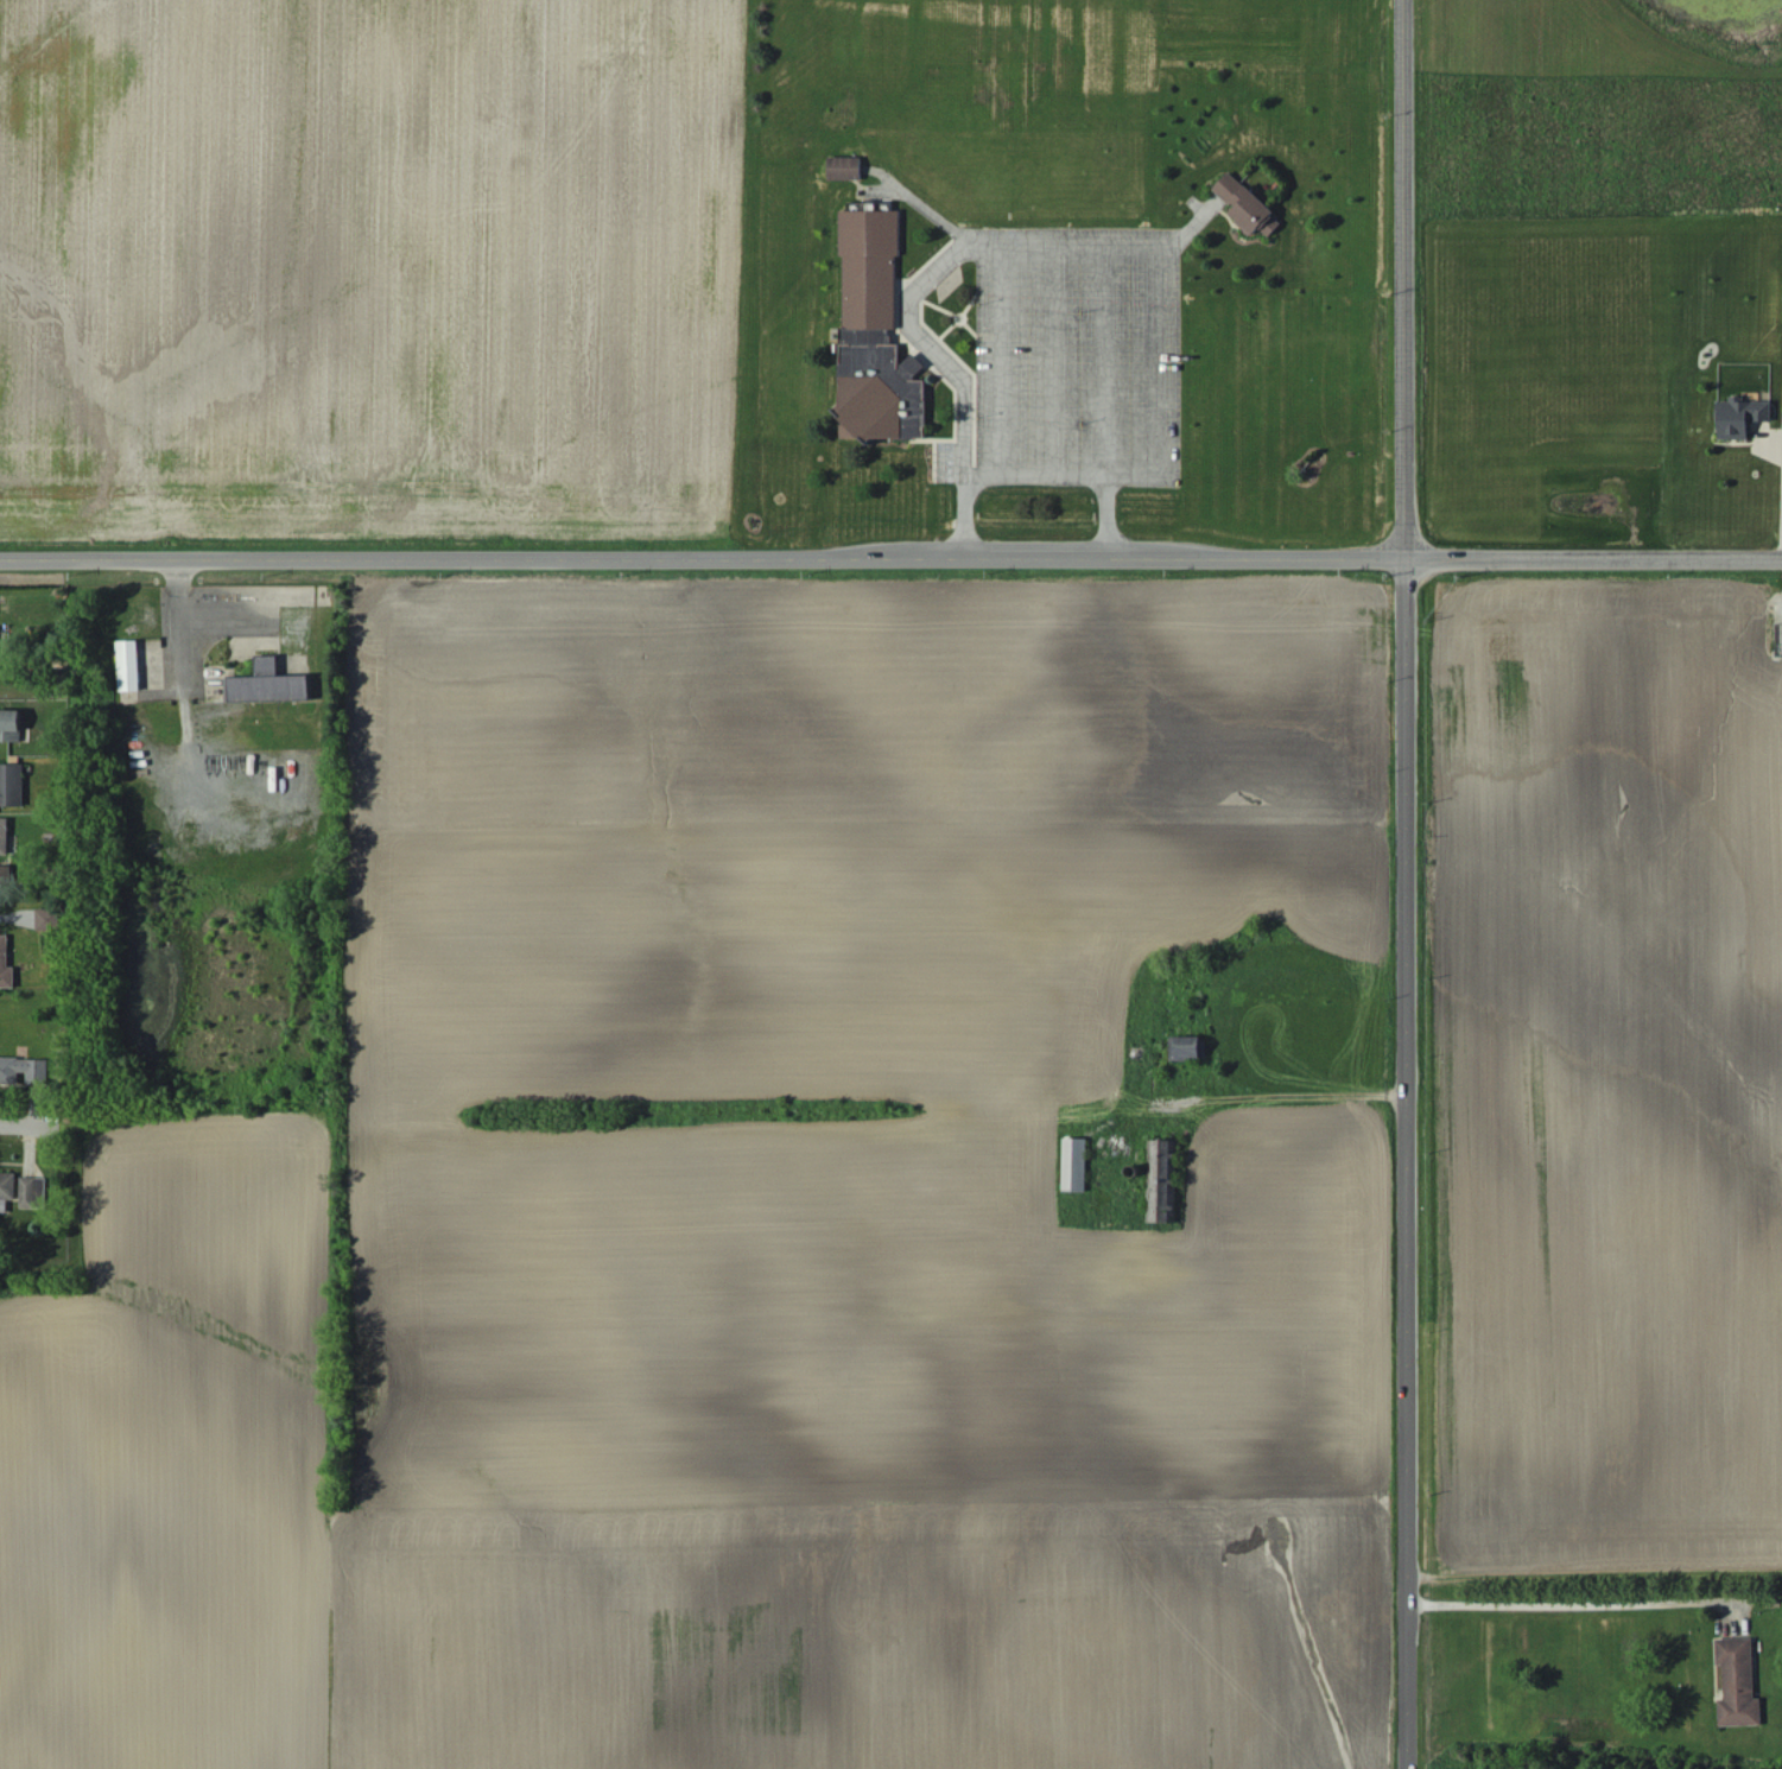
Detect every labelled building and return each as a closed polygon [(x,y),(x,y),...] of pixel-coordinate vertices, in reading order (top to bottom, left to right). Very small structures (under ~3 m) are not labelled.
[(828,179),(860,178),(860,155),(827,156),(828,179)] [(1229,169),(1212,187),(1234,208),(1229,213),(1252,235),(1259,227),(1268,236),(1283,221),(1229,169)] [(897,209),(841,209),(841,407),(839,407),(838,438),(925,438),(925,378),(915,378),(915,367),(911,367),(911,360),(898,360),(898,343),(889,343),(889,328),(896,328),(897,209)] [(1717,438),(1747,438),(1748,420),(1770,420),(1770,400),(1742,400),(1742,395),(1728,395),(1728,400),(1717,400),(1717,438)] [(119,690),(140,690),(139,639),(118,640),(119,690)] [(309,674),(278,675),(277,655),(255,656),(255,675),(225,676),(226,700),(310,698),(309,674)] [(22,709),(0,709),(0,741),(21,741),(22,709)] [(24,804),(23,762),(0,763),(0,805),(24,804)] [(9,817),(0,817),(0,854),(8,854),(9,817)] [(11,892),(12,864),(0,864),(0,892),(11,892)] [(37,928),(59,929),(60,909),(37,908),(37,928)] [(14,966),(8,966),(8,934),(0,934),(0,986),(14,986),(14,966)] [(1170,1036),(1170,1058),(1206,1059),(1206,1037),(1170,1036)] [(0,1057),(0,1083),(18,1083),(18,1071),(27,1071),(27,1084),(47,1084),(48,1057),(0,1057)] [(1086,1191),(1087,1137),(1064,1137),(1062,1190),(1086,1191)] [(1148,1139),(1148,1221),(1176,1221),(1176,1139),(1148,1139)] [(8,1211),(8,1199),(16,1199),(16,1172),(0,1171),(0,1211),(8,1211)] [(46,1176),(20,1176),(20,1207),(46,1207),(46,1176)] [(1716,1638),(1717,1663),(1723,1663),(1724,1698),(1718,1698),(1719,1725),(1761,1724),(1760,1697),(1754,1697),(1752,1637),(1716,1638)]
